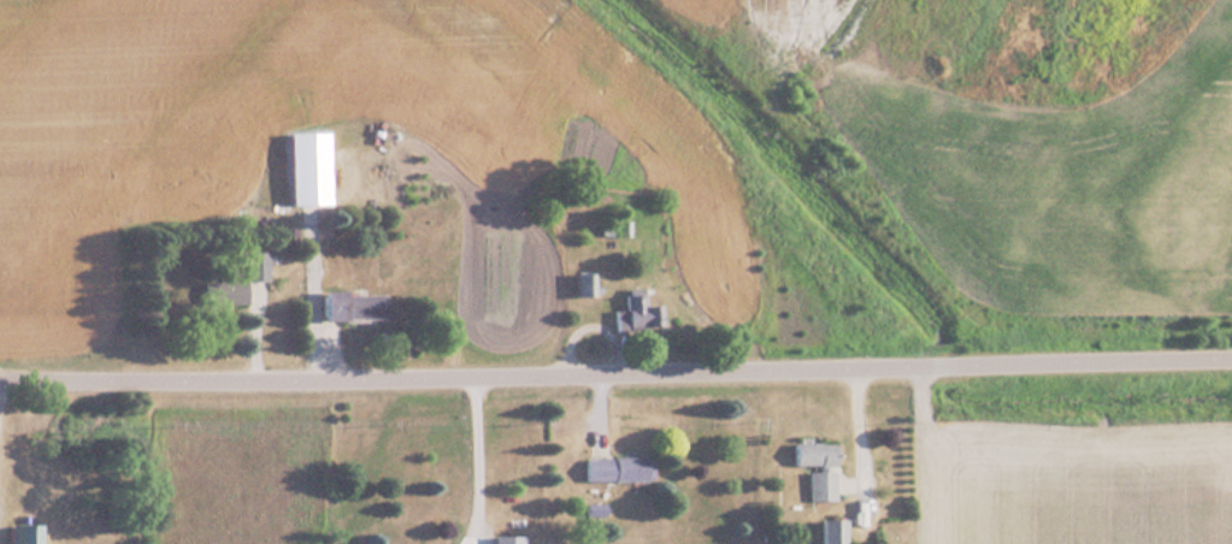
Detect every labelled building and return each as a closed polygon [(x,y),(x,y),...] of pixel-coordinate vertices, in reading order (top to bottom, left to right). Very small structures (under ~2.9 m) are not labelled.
[(323,202),(322,133),(285,133),(286,202),(323,202)] [(628,222),(600,222),(600,235),(628,235),(628,222)] [(243,280),(266,280),(265,252),(226,252),(226,281),(201,281),(201,304),(243,304),(243,280)] [(592,273),(573,273),(573,297),(592,297),(592,273)] [(318,293),(318,320),(385,320),(385,293),(318,293)] [(621,294),(621,311),(612,311),(612,329),(655,329),(655,306),(640,306),(640,294),(621,294)] [(790,466),(833,466),(833,443),(790,443),(790,466)] [(649,481),(649,459),(581,459),(581,481),(649,481)] [(805,471),(805,501),(831,501),(831,471),(805,471)] [(841,519),(816,519),(816,543),(841,543),(841,519)] [(35,525),(5,525),(5,543),(35,543),(35,525)]
